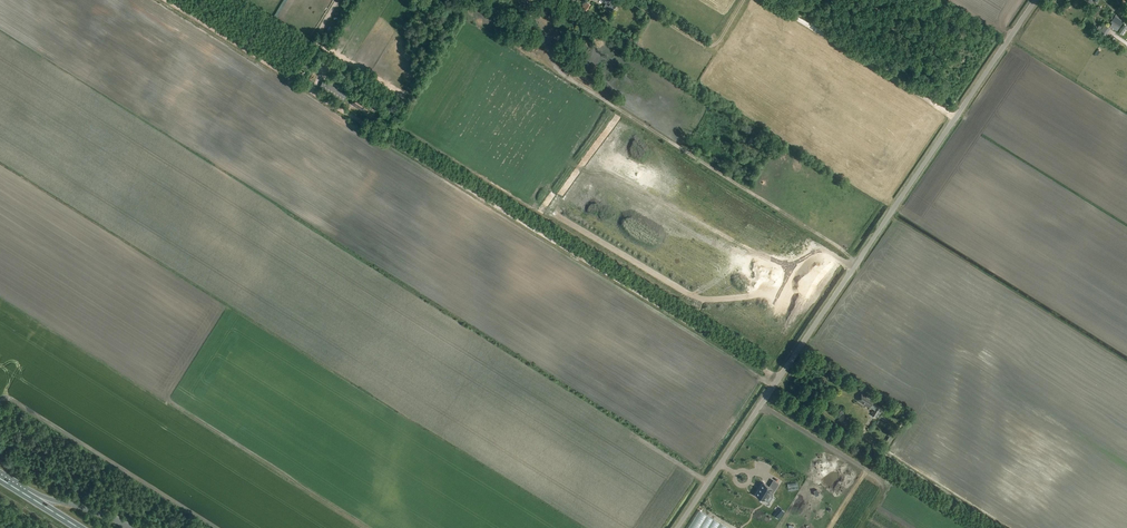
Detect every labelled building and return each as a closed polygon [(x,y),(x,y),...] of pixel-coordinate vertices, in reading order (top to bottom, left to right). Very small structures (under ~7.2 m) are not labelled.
[(606,4),(604,6),(612,11),(618,1),(617,0),(600,0),(606,4)] [(587,11),(591,4),(586,1),(582,8),(587,11)] [(1121,26),(1125,19),(1117,13),(1112,20),(1121,26)] [(1118,33),(1122,35),(1126,27),(1126,26),(1124,24),(1118,33)] [(1106,34),(1110,28),(1106,25),(1102,32),(1106,34)] [(366,112),(370,106),(366,103),(356,96),(352,104),(366,112)] [(874,397),(868,393),(866,396),(862,393),(857,400),(869,407),(874,410),(871,415),(874,417),(875,415),(878,417),(882,410),(871,403),(873,400),(872,399),(874,397)] [(759,472),(750,485),(759,490),(763,484),(766,485),(767,484),(770,480),(765,476),(762,475),(759,472)] [(797,482),(788,484),(789,490),(799,488),(797,482)]
